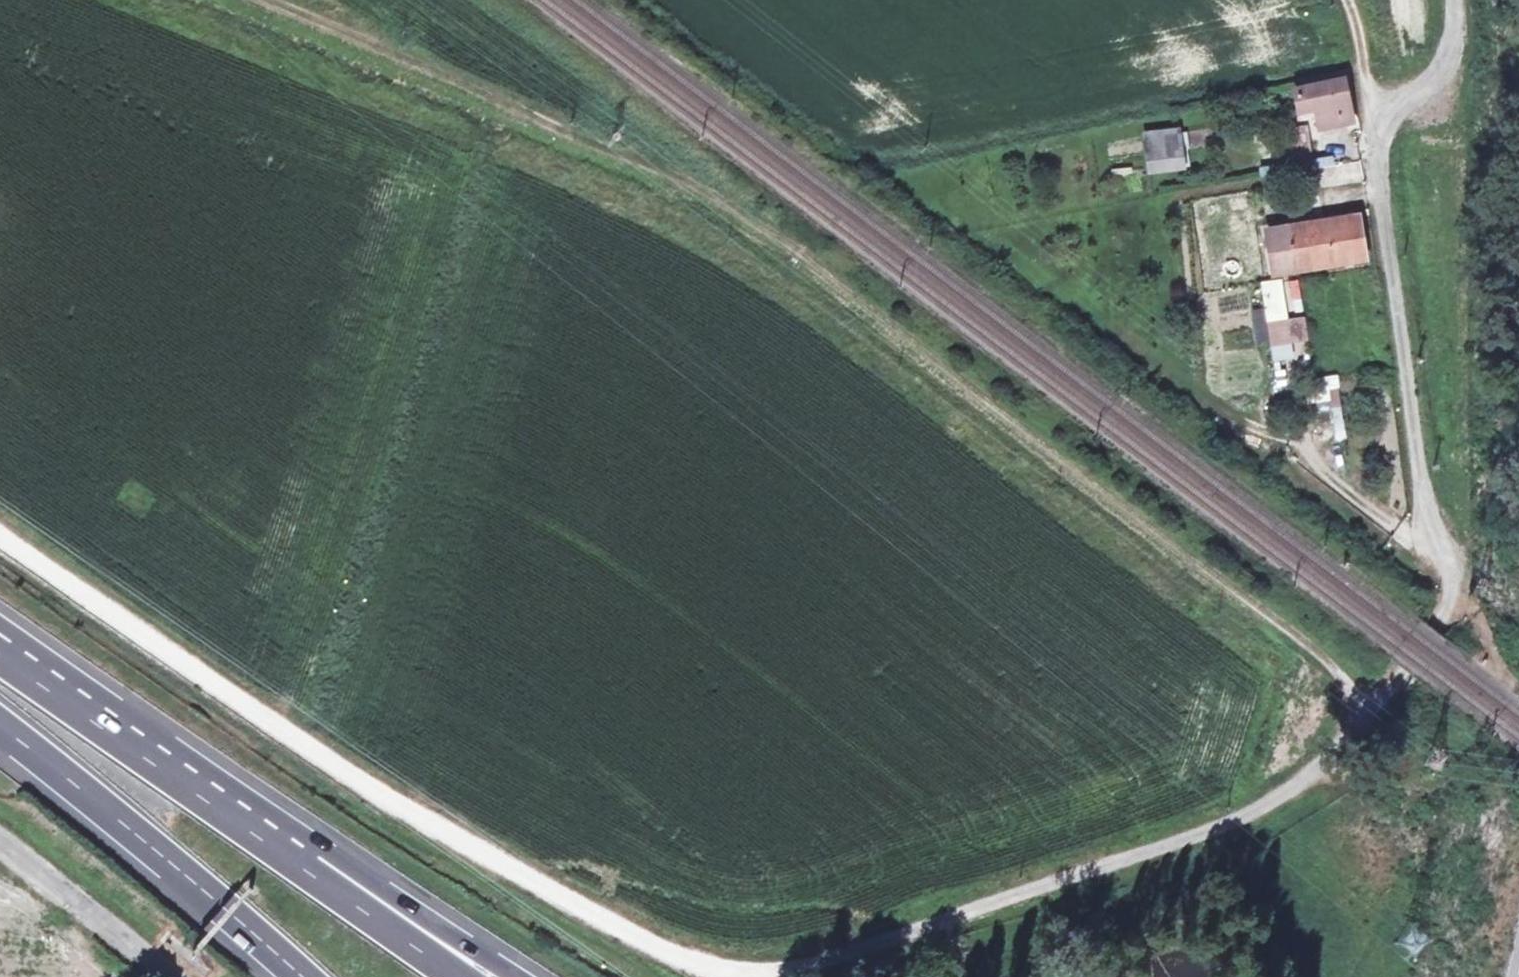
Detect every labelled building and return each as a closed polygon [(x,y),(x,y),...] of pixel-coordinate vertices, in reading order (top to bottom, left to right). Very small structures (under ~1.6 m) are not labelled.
[(1361,102),(1356,102),(1353,79),(1298,86),(1303,125),(1325,123),(1325,135),(1365,131),(1361,102)] [(1285,154),(1305,152),(1304,133),(1284,135),(1285,154)] [(1154,181),(1189,178),(1185,134),(1150,137),(1154,181)] [(1365,216),(1294,225),(1273,227),(1278,265),(1299,262),(1369,254),(1365,216)] [(1254,341),(1265,341),(1263,308),(1252,308),(1254,341)] [(1292,349),(1311,347),(1306,314),(1287,316),(1292,349)] [(1306,420),(1337,421),(1338,392),(1307,391),(1306,420)]
